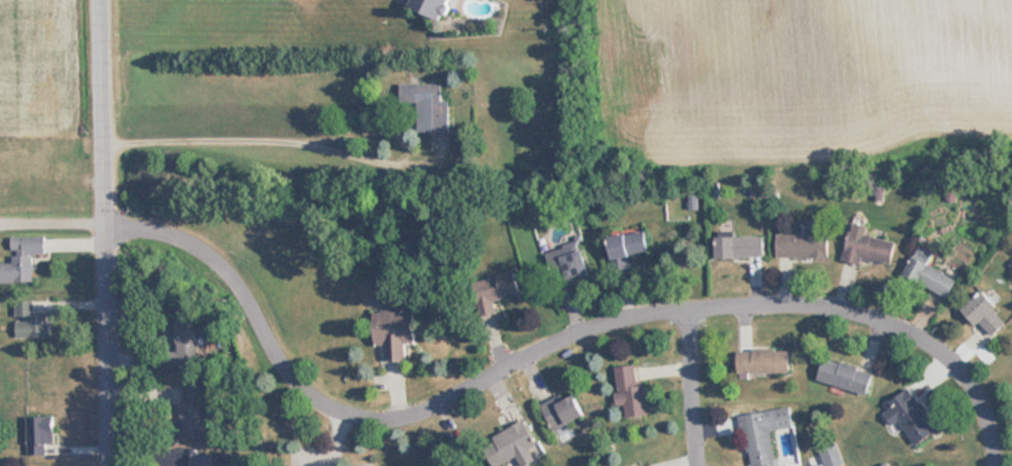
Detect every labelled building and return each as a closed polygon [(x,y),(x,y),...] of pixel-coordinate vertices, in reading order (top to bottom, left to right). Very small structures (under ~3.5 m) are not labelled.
[(451,0),(413,0),(411,5),(444,17),(451,0)] [(449,98),(443,98),(443,82),(400,83),(400,103),(418,102),(418,130),(449,130),(449,98)] [(844,259),(862,263),(863,257),(892,263),(897,240),(850,230),(844,259)] [(649,254),(647,231),(611,236),(613,258),(649,254)] [(778,234),(778,257),(831,257),(831,234),(778,234)] [(32,282),(32,253),(45,253),(45,237),(11,237),(11,263),(0,263),(0,282),(32,282)] [(765,237),(717,237),(717,257),(765,257),(765,237)] [(551,250),(558,273),(567,270),(571,283),(593,276),(582,240),(551,250)] [(904,274),(948,297),(958,278),(928,263),(932,256),(917,248),(904,274)] [(482,315),(501,311),(497,293),(517,289),(514,273),(476,281),(482,315)] [(1007,322),(994,308),(998,305),(983,289),(964,307),(990,337),(1007,322)] [(16,301),(16,337),(52,337),(52,301),(16,301)] [(375,310),(376,345),(385,344),(386,360),(407,359),(407,343),(417,342),(415,309),(375,310)] [(178,320),(178,366),(200,366),(200,320),(178,320)] [(738,350),(738,374),(790,373),(790,349),(738,350)] [(874,370),(824,357),(818,380),(868,393),(874,370)] [(646,385),(636,386),(635,365),(614,366),(617,407),(624,406),(625,416),(648,415),(646,385)] [(881,404),(891,424),(901,419),(914,444),(935,433),(912,388),(881,404)] [(543,404),(554,430),(586,415),(577,395),(558,403),(556,398),(543,404)] [(748,465),(758,465),(761,465),(775,465),(770,430),(794,426),(791,407),(741,414),(748,465)] [(27,416),(28,455),(56,454),(55,416),(27,416)] [(525,419),(481,443),(494,465),(499,465),(538,444),(525,419)] [(215,456),(191,452),(189,465),(214,465),(215,456)]
